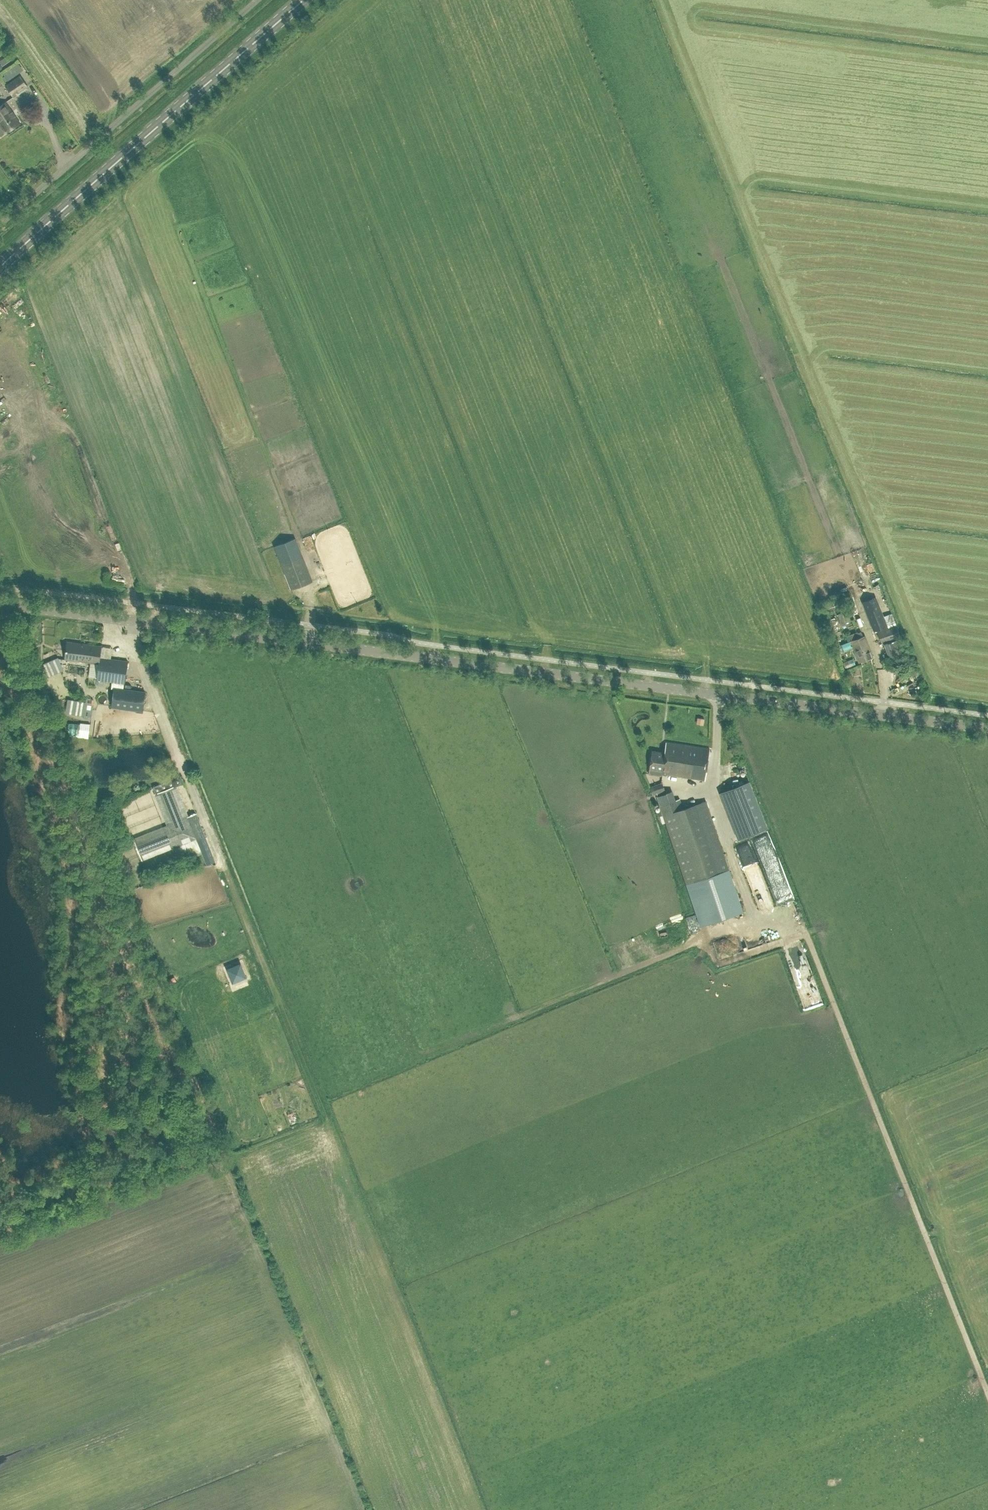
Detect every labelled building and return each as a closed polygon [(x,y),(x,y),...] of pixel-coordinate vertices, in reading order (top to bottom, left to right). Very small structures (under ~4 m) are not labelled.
[(20,73),(5,85),(14,98),(28,87),(20,73)] [(1,123),(8,132),(21,123),(6,102),(0,106),(0,123),(1,123)] [(302,557),(301,557),(296,546),(279,553),(292,589),(311,581),(302,557)] [(895,622),(887,625),(875,596),(862,601),(874,631),(877,630),(882,644),(900,638),(895,622)] [(849,635),(851,640),(850,640),(859,662),(872,657),(867,644),(868,644),(865,635),(860,637),(858,631),(849,635)] [(125,683),(128,661),(100,657),(102,646),(67,641),(65,659),(99,663),(97,679),(125,683)] [(146,691),(114,687),(111,706),(143,710),(146,691)] [(705,780),(710,749),(666,742),(664,752),(652,750),(649,769),(662,771),(661,773),(705,780)] [(79,759),(86,755),(84,750),(76,753),(79,759)] [(666,790),(662,781),(650,786),(653,795),(666,790)] [(750,784),(721,795),(741,842),(768,832),(750,784)] [(167,825),(133,838),(142,860),(197,838),(195,832),(203,829),(196,813),(189,816),(176,785),(154,793),(167,825)] [(700,926),(742,912),(729,869),(714,824),(714,822),(706,802),(700,802),(696,803),(683,807),(680,798),(677,799),(660,805),(700,926)] [(241,960),(227,966),(233,980),(248,974),(241,960)] [(804,980),(808,1002),(816,1000),(812,978),(804,980)]
